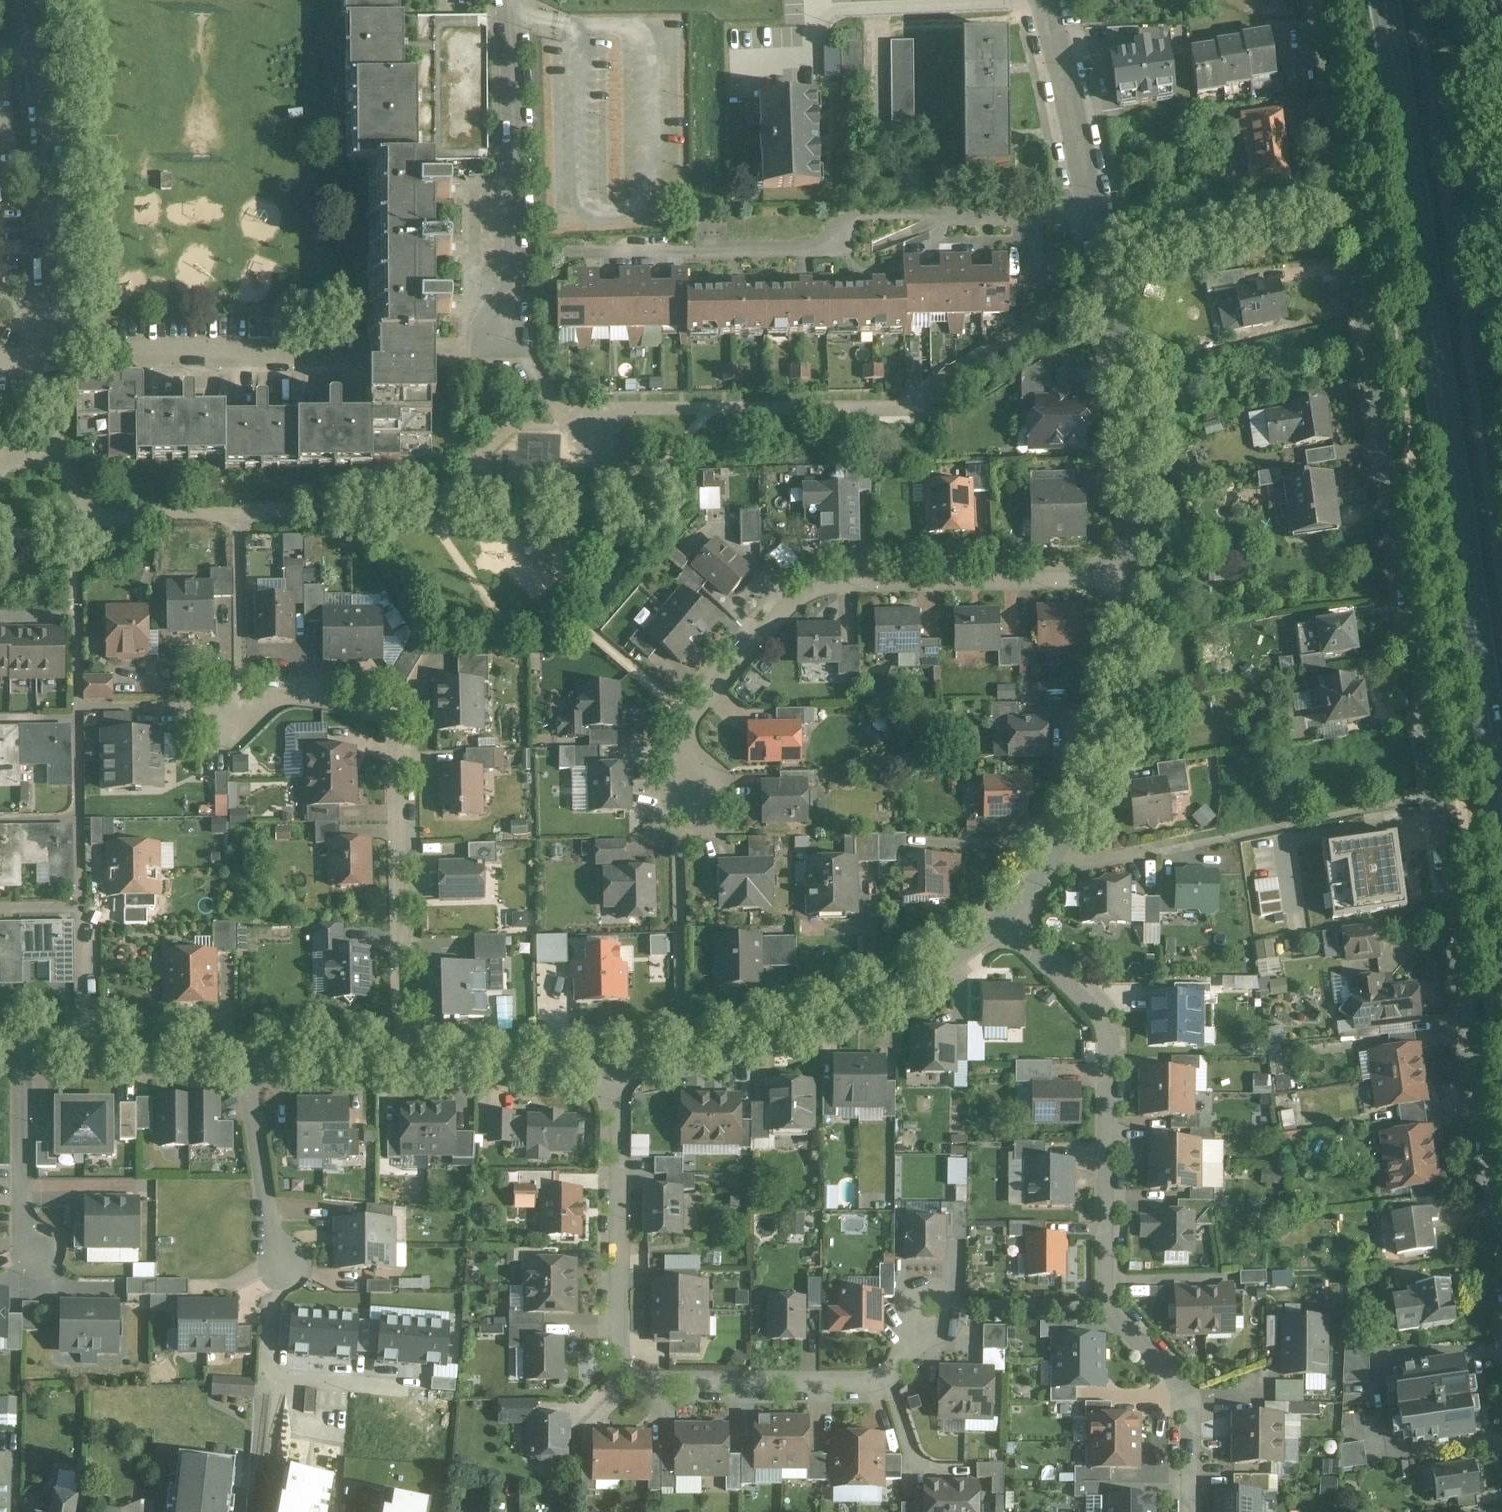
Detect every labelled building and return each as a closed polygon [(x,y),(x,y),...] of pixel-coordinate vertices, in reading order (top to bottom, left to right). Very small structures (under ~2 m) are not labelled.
[(416,161),(417,76),(403,76),(403,17),(400,16),(400,0),(343,0),(343,15),(343,18),(348,18),(346,161),(365,161),(416,161)] [(487,17),(417,17),(417,76),(416,161),(433,161),(487,161),(487,17)] [(856,31),(841,31),(841,42),(856,41),(856,31)] [(1275,75),(1269,33),(1242,37),(1243,40),(1249,79),(1275,75)] [(961,36),(962,102),(1007,101),(1006,35),(961,36)] [(1249,79),(1243,40),(1216,44),(1217,47),(1223,86),(1249,82),(1249,79)] [(842,90),(863,90),(863,41),(856,41),(841,42),(842,90)] [(889,41),(890,96),(890,136),(914,136),(913,41),(889,41)] [(1135,51),(1110,55),(1118,105),(1120,105),(1120,100),(1134,98),(1135,102),(1157,99),(1156,95),(1170,93),(1171,97),(1173,97),(1166,47),(1149,49),(1148,43),(1134,45),(1135,51)] [(1223,86),(1217,47),(1191,51),(1197,93),(1223,89),(1223,86)] [(792,88),(793,96),(809,96),(809,87),(792,88)] [(809,96),(793,96),(759,98),(761,128),(761,129),(760,129),(760,156),(761,157),(763,188),(819,185),(818,166),(819,165),(818,149),(818,148),(817,148),(817,134),(817,133),(818,133),(817,116),(816,115),(816,96),(809,96)] [(1008,168),(1007,101),(962,102),(963,169),(1008,168)] [(1252,184),(1288,178),(1290,178),(1280,109),(1241,115),(1242,122),(1231,123),(1233,136),(1244,135),(1252,184)] [(367,163),(368,207),(368,208),(368,219),(365,219),(366,221),(368,221),(368,224),(369,277),(366,277),(366,279),(369,279),(369,292),(369,335),(367,335),(367,338),(370,338),(370,344),(370,415),(225,416),(224,406),(161,406),(161,381),(159,379),(157,377),(76,377),(76,433),(76,438),(108,438),(108,458),(135,458),(136,460),(137,458),(151,458),(152,460),(152,459),(153,458),(171,457),(172,460),(172,459),(173,457),(188,457),(188,459),(189,457),(203,457),(204,459),(204,457),(224,457),(224,470),(226,470),(226,468),(244,468),(244,470),(246,470),(246,468),(260,468),(260,470),(261,470),(262,470),(262,468),(276,468),(276,470),(277,470),(278,470),(278,468),(296,468),(296,470),(299,470),(299,468),(317,468),(317,470),(319,470),(319,468),(333,468),(333,470),(335,470),(335,468),(349,468),(349,470),(350,470),(351,470),(351,468),(370,468),(370,480),(399,480),(399,459),(430,459),(430,398),(434,398),(434,342),(434,314),(448,314),(450,312),(451,311),(451,303),(449,300),(433,300),(433,161),(416,161),(365,161),(365,163),(367,163)] [(160,175),(160,187),(160,188),(160,190),(171,190),(171,177),(171,175),(160,175)] [(981,272),(981,314),(1008,314),(1007,296),(1007,281),(1007,255),(991,255),(991,272),(981,272)] [(919,273),(918,256),(903,257),(903,290),(904,332),(910,334),(913,315),(929,315),(929,301),(929,273),(919,273)] [(954,256),(940,256),(940,272),(929,273),(929,301),(929,315),(947,314),(950,333),(956,333),(954,256)] [(961,333),(964,314),(981,314),(981,272),(970,272),(970,256),(954,256),(956,333),(961,333)] [(641,347),(644,328),(661,328),(661,285),(650,286),(650,269),(635,270),(635,347),(641,347)] [(687,346),(687,335),(687,293),(686,269),(671,269),(671,285),(661,285),(661,328),(678,328),(681,346),(687,346)] [(578,348),(584,348),(583,270),(568,270),(568,287),(557,287),(557,329),(575,329),(578,348)] [(590,347),(592,329),(610,328),(609,286),(598,286),(598,270),(583,270),(584,348),(590,347)] [(630,347),(635,347),(635,270),(619,270),(620,286),(609,286),(610,328),(626,328),(630,347)] [(1205,276),(1206,280),(1208,292),(1245,284),(1242,271),(1205,276)] [(1015,281),(1007,281),(1007,296),(1015,296),(1015,281)] [(1261,323),(1268,321),(1286,317),(1278,282),(1256,288),(1255,288),(1254,282),(1248,284),(1243,285),(1244,290),(1235,292),(1243,327),(1252,324),(1253,326),(1261,324),(1261,323)] [(764,292),(764,334),(827,333),(827,291),(811,291),(811,283),(799,284),(799,292),(764,292)] [(883,291),(883,283),(871,283),(871,291),(827,291),(827,333),(904,332),(903,290),(883,291)] [(687,335),(718,334),(764,334),(764,292),(743,292),(743,284),(731,284),(731,292),(687,293),(687,335)] [(1020,373),(1020,391),(1020,392),(1020,402),(1035,401),(1035,400),(1052,399),(1052,394),(1054,393),(1053,362),(1039,363),(1020,373)] [(882,365),(868,366),(865,366),(865,378),(882,378),(882,365)] [(809,379),(809,375),(809,366),(792,366),(792,379),(809,379)] [(741,367),(732,367),(724,367),(724,380),(742,380),(741,367)] [(1091,423),(1084,415),(1083,399),(1066,399),(1065,393),(1053,394),(1052,400),(1035,400),(1035,415),(1032,416),(1028,421),(1028,428),(1033,432),(1036,432),(1036,448),(1084,447),(1084,430),(1091,423)] [(1324,399),(1313,400),(1312,400),(1289,404),(1289,403),(1288,404),(1288,405),(1294,442),(1293,442),(1294,445),(1295,445),(1295,444),(1330,439),(1330,440),(1331,439),(1325,400),(1325,398),(1324,398),(1324,399)] [(1265,411),(1265,419),(1269,445),(1293,441),(1294,442),(1288,408),(1265,411)] [(1253,448),(1260,447),(1269,445),(1264,411),(1248,414),(1253,448)] [(1202,425),(1203,427),(1204,432),(1213,429),(1211,422),(1202,425)] [(1307,465),(1334,461),(1335,460),(1333,447),(1305,452),(1307,465)] [(989,463),(986,463),(965,464),(966,483),(970,484),(970,491),(990,491),(989,464),(989,463)] [(856,492),(861,492),(862,492),(870,492),(869,466),(845,466),(846,486),(856,486),(856,492)] [(1275,470),(1260,472),(1257,473),(1259,486),(1276,484),(1276,482),(1277,482),(1275,470)] [(1031,485),(1045,485),(1074,484),(1073,472),(1031,473),(1031,485)] [(1282,483),(1282,487),(1290,535),(1338,528),(1339,528),(1339,527),(1331,474),(1306,478),(1305,478),(1305,476),(1304,476),(1301,477),(1301,478),(1300,479),(1276,482),(1276,484),(1282,483)] [(971,532),(971,519),(969,484),(928,485),(928,503),(923,503),(923,508),(928,508),(929,533),(971,532)] [(1083,496),(1081,496),(1080,496),(1074,496),(1074,484),(1031,485),(1033,545),(1046,544),(1046,537),(1083,536),(1083,496)] [(706,485),(706,508),(722,508),(722,486),(706,485)] [(804,507),(805,507),(819,507),(820,543),(857,542),(855,486),(804,487),(804,507)] [(758,511),(741,512),(740,512),(741,545),(760,544),(758,511)] [(749,571),(736,559),(715,541),(694,565),(710,580),(728,596),(749,571)] [(689,561),(683,567),(680,570),(701,589),(709,579),(693,564),(689,561)] [(283,570),(283,587),(283,597),(291,597),(292,605),(303,605),(303,569),(283,570)] [(211,586),(211,591),(211,592),(211,598),(233,597),(233,570),(210,570),(210,585),(211,586)] [(693,597),(694,596),(695,596),(701,589),(683,573),(675,583),(682,589),(683,588),(683,589),(693,597)] [(211,586),(204,586),(169,586),(170,631),(211,630),(211,586)] [(325,611),(324,599),(324,598),(324,586),(304,587),(304,622),(324,622),(323,611),(325,611)] [(666,608),(690,629),(701,639),(718,619),(683,589),(666,608)] [(291,597),(259,597),(257,597),(258,641),(292,640),(291,597)] [(404,646),(407,642),(410,635),(411,635),(394,607),(385,612),(404,646)] [(701,639),(699,637),(698,637),(666,608),(645,633),(680,663),(701,639)] [(108,657),(119,657),(146,657),(145,609),(108,609),(108,614),(106,615),(101,619),(101,626),(106,631),(108,631),(108,657)] [(1038,645),(1061,645),(1062,645),(1070,645),(1070,636),(1083,635),(1082,609),(1055,610),(1052,613),(1052,617),(1038,618),(1038,645)] [(324,612),(324,649),(324,650),(324,659),(352,659),(351,611),(324,612)] [(352,659),(379,659),(380,659),(380,611),(376,611),(352,611),(352,659)] [(998,651),(998,635),(998,616),(973,617),(972,611),(954,612),(955,646),(971,646),(971,651),(998,651)] [(918,652),(918,644),(918,643),(918,612),(875,613),(876,653),(918,652)] [(1294,629),(1297,644),(1297,645),(1300,660),(1356,651),(1350,619),(1317,625),(1316,625),(1294,629)] [(798,663),(799,663),(800,663),(839,662),(838,626),(797,627),(798,663)] [(10,629),(0,629),(0,676),(10,676),(10,631),(10,629)] [(36,678),(36,630),(10,631),(10,676),(10,678),(36,678)] [(64,630),(36,630),(36,678),(64,677),(64,630)] [(657,649),(656,648),(638,632),(629,641),(648,658),(657,649)] [(422,655),(413,640),(411,636),(389,671),(407,681),(422,655)] [(918,668),(936,668),(937,668),(939,668),(938,640),(919,641),(919,652),(918,653),(918,668)] [(998,667),(1019,666),(1018,640),(999,640),(999,651),(998,651),(998,667)] [(1033,666),(1033,653),(1032,640),(1018,640),(1019,666),(1033,666)] [(858,647),(849,648),(839,648),(839,662),(838,662),(838,676),(859,675),(858,647)] [(1322,657),(1313,658),(1300,660),(1302,672),(1324,669),(1322,657)] [(488,683),(488,681),(488,658),(462,659),(462,682),(480,682),(481,683),(488,683)] [(111,677),(88,677),(84,677),(84,678),(84,699),(108,700),(111,699),(111,677)] [(1323,709),(1324,717),(1324,718),(1326,725),(1366,719),(1361,687),(1354,687),(1353,677),(1319,682),(1320,692),(1314,693),(1314,694),(1308,695),(1310,710),(1316,709),(1316,710),(1317,710),(1323,709)] [(32,680),(0,679),(0,688),(32,688),(32,680)] [(481,730),(481,712),(481,711),(480,682),(436,683),(437,731),(481,730)] [(558,717),(558,734),(558,735),(559,736),(583,736),(583,728),(617,727),(616,685),(581,686),(581,700),(577,704),(577,708),(578,710),(581,714),(581,716),(558,717)] [(1015,696),(1016,686),(998,686),(998,696),(1015,696)] [(1019,721),(1018,705),(1018,704),(991,705),(991,722),(991,723),(1006,722),(1007,722),(1007,721),(1008,721),(1019,721)] [(776,725),(799,725),(799,727),(804,727),(804,725),(812,724),(811,709),(776,710),(776,725)] [(132,713),(129,713),(103,713),(104,726),(132,726),(132,713)] [(1008,756),(1010,756),(1047,756),(1046,721),(1007,722),(1008,756)] [(800,761),(799,739),(799,725),(748,726),(749,762),(800,761)] [(589,748),(601,747),(617,747),(616,727),(589,728),(589,748)] [(72,784),(71,729),(18,730),(19,763),(51,762),(51,784),(72,784)] [(1288,741),(1288,740),(1288,739),(1286,729),(1278,730),(1280,742),(1288,741)] [(19,784),(19,763),(18,730),(0,730),(0,784),(19,784)] [(104,761),(133,761),(160,760),(159,732),(103,733),(104,761)] [(295,735),(296,751),(305,751),(327,750),(327,734),(295,735)] [(573,749),(573,753),(573,754),(574,769),(589,769),(589,768),(600,767),(599,748),(573,749)] [(305,751),(306,779),(354,777),(353,749),(327,750),(305,751)] [(494,750),(493,750),(466,751),(466,770),(479,770),(479,771),(494,771),(494,750)] [(234,757),(234,763),(234,773),(245,773),(244,757),(234,757)] [(104,789),(149,788),(160,788),(160,760),(104,762),(104,789)] [(1167,796),(1180,795),(1188,793),(1183,762),(1156,766),(1158,782),(1164,781),(1167,796)] [(628,767),(592,768),(591,768),(589,768),(591,811),(629,810),(628,767)] [(442,806),(447,806),(448,806),(458,806),(458,816),(480,815),(479,770),(441,771),(442,806)] [(215,797),(220,797),(228,797),(227,774),(215,774),(215,797)] [(354,777),(306,779),(307,807),(338,806),(355,805),(354,777)] [(983,781),(984,791),(985,817),(1025,816),(1025,800),(1030,799),(1029,780),(974,781),(974,782),(983,781)] [(1128,786),(1133,820),(1133,821),(1134,826),(1148,824),(1148,826),(1152,829),(1156,825),(1156,822),(1170,820),(1164,781),(1128,786)] [(248,824),(248,811),(236,811),(236,784),(230,783),(229,823),(248,824)] [(810,812),(810,809),(810,808),(810,793),(805,790),(805,785),(762,786),(763,822),(806,821),(806,815),(810,812)] [(339,822),(338,806),(307,807),(308,823),(315,823),(339,822)] [(975,816),(975,826),(975,833),(997,832),(996,817),(984,817),(984,816),(975,816)] [(91,845),(97,845),(103,845),(103,820),(90,820),(91,845)] [(340,843),(339,822),(315,823),(316,843),(330,843),(340,843)] [(20,828),(21,862),(53,861),(53,883),(73,883),(72,827),(20,828)] [(21,884),(21,862),(20,828),(0,828),(0,862),(1,884),(21,884)] [(1405,908),(1395,834),(1322,844),(1332,919),(1405,908)] [(878,863),(878,857),(877,835),(866,836),(866,863),(878,863)] [(878,835),(878,852),(878,863),(902,862),(901,835),(878,835)] [(853,836),(854,855),(855,864),(866,863),(865,836),(853,836)] [(774,864),(774,849),(774,838),(748,839),(749,864),(770,864),(774,864)] [(369,885),(368,850),(367,841),(340,843),(330,843),(332,886),(337,886),(340,889),(349,888),(352,886),(369,885)] [(596,865),(604,865),(605,865),(624,865),(624,842),(596,843),(596,865)] [(482,865),(495,865),(496,865),(496,864),(496,862),(495,844),(468,845),(468,864),(482,864),(482,865)] [(109,845),(109,871),(157,871),(157,845),(109,845)] [(903,893),(903,897),(903,898),(903,899),(908,903),(923,903),(927,898),(927,897),(945,897),(944,858),(905,859),(902,859),(903,889),(902,890),(902,893),(903,893)] [(807,861),(808,875),(808,888),(855,887),(854,860),(807,861)] [(482,864),(476,864),(440,865),(441,899),(482,899),(482,864)] [(721,909),(744,908),(745,908),(771,907),(770,864),(720,865),(721,909)] [(1176,866),(1176,912),(1219,913),(1219,866),(1176,866)] [(605,905),(612,905),(613,905),(627,904),(628,918),(653,918),(652,870),(605,871),(605,905)] [(157,897),(157,871),(109,871),(109,897),(131,897),(157,897)] [(1081,874),(1081,925),(1132,926),(1132,874),(1081,874)] [(808,916),(817,916),(855,915),(854,887),(808,888),(808,916)] [(1282,914),(1280,890),(1259,892),(1261,916),(1282,914)] [(131,897),(131,911),(157,911),(157,897),(131,897)] [(213,924),(213,953),(237,952),(237,924),(213,924)] [(2,960),(2,981),(22,981),(21,959),(21,925),(0,926),(0,960),(2,960)] [(54,981),(74,981),(74,925),(21,925),(21,959),(54,959),(54,981)] [(341,926),(334,926),(333,926),(314,927),(314,953),(329,953),(330,953),(330,952),(342,952),(341,926)] [(1377,957),(1376,945),(1374,926),(1343,930),(1347,960),(1377,957)] [(1324,932),(1324,935),(1324,936),(1327,957),(1339,956),(1338,950),(1345,949),(1342,930),(1324,932)] [(567,936),(556,936),(536,937),(537,965),(568,964),(567,936)] [(667,938),(653,937),(652,956),(666,956),(667,938)] [(476,961),(479,962),(503,962),(503,938),(476,938),(476,961)] [(619,938),(586,938),(586,946),(619,946),(619,938)] [(796,966),(796,952),(796,938),(759,939),(760,966),(796,966)] [(717,940),(717,976),(717,987),(760,986),(759,939),(717,940)] [(1259,973),(1278,971),(1275,941),(1257,942),(1259,973)] [(575,995),(596,995),(602,995),(603,1000),(626,1000),(625,973),(619,973),(618,948),(587,949),(587,964),(573,965),(573,980),(575,980),(575,995)] [(356,998),(357,998),(358,998),(369,997),(367,951),(330,952),(330,967),(327,971),(327,977),(331,980),(331,998),(344,998),(350,1003),(356,998)] [(166,953),(166,979),(214,978),(213,953),(166,953)] [(443,967),(443,1007),(444,1019),(483,1018),(483,993),(501,992),(501,975),(483,976),(482,966),(443,967)] [(214,978),(166,979),(166,1005),(180,1005),(214,1004),(214,978)] [(1414,985),(1403,987),(1382,989),(1380,979),(1350,982),(1355,1028),(1418,1021),(1414,985)] [(1173,997),(1178,997),(1199,997),(1200,999),(1209,999),(1209,986),(1175,986),(1174,986),(1174,997),(1173,997)] [(983,1024),(987,1024),(988,1024),(1007,1024),(1007,1027),(1022,1026),(1022,988),(989,987),(983,988),(983,1024)] [(1151,998),(1151,1032),(1151,1033),(1151,1039),(1163,1040),(1164,1045),(1199,1046),(1199,1000),(1199,997),(1151,998)] [(154,1005),(154,1018),(180,1018),(180,1005),(166,1005),(154,1005)] [(1357,1038),(1358,1038),(1380,1036),(1379,1026),(1355,1028),(1356,1038),(1357,1038)] [(967,1063),(967,1028),(967,1027),(952,1027),(952,1029),(952,1031),(953,1031),(953,1063),(967,1063)] [(913,1073),(941,1074),(953,1073),(953,1031),(913,1031),(913,1073)] [(1417,1046),(1378,1052),(1377,1052),(1370,1053),(1374,1081),(1421,1074),(1417,1046)] [(1027,1047),(1023,1047),(1024,1062),(1050,1062),(1051,1050),(1050,1047),(1027,1047)] [(1367,1052),(1360,1053),(1369,1105),(1375,1104),(1367,1052)] [(1171,1058),(1170,1069),(1190,1070),(1191,1071),(1198,1071),(1198,1059),(1198,1058),(1171,1058)] [(859,1060),(840,1060),(835,1060),(835,1106),(854,1107),(858,1107),(859,1060)] [(859,1107),(879,1107),(883,1107),(883,1060),(863,1060),(859,1060),(859,1107)] [(1014,1063),(1014,1084),(1049,1084),(1049,1064),(1014,1063)] [(1190,1070),(1152,1070),(1143,1070),(1143,1093),(1186,1094),(1190,1093),(1190,1070)] [(1425,1102),(1425,1099),(1421,1074),(1374,1081),(1377,1108),(1425,1102)] [(770,1083),(770,1098),(770,1099),(770,1131),(810,1131),(811,1085),(811,1083),(770,1083)] [(823,1083),(823,1103),(823,1104),(823,1118),(835,1119),(835,1109),(835,1107),(834,1107),(834,1083),(823,1083)] [(883,1083),(883,1087),(883,1107),(882,1107),(882,1119),(894,1119),(895,1087),(895,1083),(883,1083)] [(1030,1084),(1030,1125),(1076,1125),(1076,1089),(1049,1089),(1049,1085),(1030,1084)] [(1190,1094),(1170,1094),(1143,1093),(1142,1117),(1190,1118),(1190,1094)] [(683,1097),(683,1118),(683,1119),(683,1144),(710,1144),(710,1098),(710,1097),(683,1097)] [(711,1097),(710,1118),(711,1144),(738,1145),(738,1099),(738,1097),(711,1097)] [(136,1099),(136,1118),(136,1131),(152,1131),(152,1100),(152,1099),(136,1099)] [(189,1099),(175,1099),(174,1099),(161,1099),(161,1147),(178,1147),(189,1147),(189,1099)] [(189,1099),(189,1144),(189,1147),(190,1147),(217,1147),(217,1104),(217,1099),(189,1099)] [(72,1155),(75,1155),(76,1155),(84,1154),(84,1103),(72,1103),(72,1101),(58,1101),(56,1101),(56,1117),(58,1117),(58,1120),(58,1141),(56,1141),(56,1156),(72,1157),(72,1155)] [(112,1101),(105,1101),(104,1101),(96,1101),(96,1103),(84,1103),(84,1154),(96,1155),(96,1157),(107,1157),(112,1156),(112,1141),(110,1141),(110,1130),(110,1117),(112,1116),(112,1101)] [(299,1102),(299,1131),(299,1132),(299,1158),(322,1158),(322,1107),(322,1102),(299,1102)] [(346,1102),(326,1102),(323,1102),(323,1158),(344,1158),(346,1158),(346,1102)] [(1423,1102),(1420,1102),(1420,1103),(1398,1106),(1399,1118),(1425,1115),(1423,1102)] [(751,1105),(751,1120),(751,1139),(768,1140),(768,1131),(769,1131),(770,1105),(769,1104),(751,1105)] [(120,1141),(133,1141),(136,1141),(136,1105),(121,1105),(120,1105),(120,1141)] [(402,1107),(401,1139),(402,1155),(427,1154),(427,1107),(402,1107)] [(453,1107),(437,1107),(436,1107),(428,1107),(427,1154),(451,1155),(453,1155),(453,1107)] [(513,1114),(503,1114),(502,1114),(490,1114),(490,1142),(511,1142),(511,1118),(513,1118),(513,1114)] [(574,1119),(570,1119),(560,1119),(560,1115),(547,1114),(545,1114),(544,1118),(531,1118),(529,1118),(529,1119),(512,1118),(511,1150),(529,1150),(529,1148),(548,1148),(548,1150),(549,1150),(573,1151),(574,1151),(574,1149),(574,1119)] [(1401,1132),(1407,1131),(1426,1128),(1425,1115),(1399,1119),(1401,1132)] [(1190,1118),(1180,1118),(1171,1118),(1170,1129),(1196,1130),(1198,1130),(1197,1117),(1190,1117),(1190,1118)] [(737,1149),(741,1150),(750,1150),(751,1122),(740,1122),(739,1122),(739,1145),(738,1145),(737,1149)] [(233,1151),(233,1132),(233,1131),(233,1123),(217,1123),(217,1147),(216,1147),(216,1150),(216,1151),(233,1151)] [(401,1155),(401,1148),(401,1127),(388,1127),(387,1152),(388,1159),(402,1159),(403,1155),(401,1155)] [(1429,1128),(1384,1135),(1381,1135),(1386,1163),(1433,1156),(1429,1128)] [(1199,1143),(1205,1143),(1206,1143),(1213,1143),(1213,1130),(1192,1130),(1190,1130),(1190,1142),(1197,1142),(1198,1142),(1199,1143)] [(298,1158),(298,1150),(298,1132),(287,1132),(287,1155),(287,1158),(298,1158)] [(358,1132),(351,1132),(350,1132),(347,1132),(347,1158),(353,1158),(358,1158),(358,1132)] [(474,1134),(469,1133),(454,1133),(454,1153),(453,1155),(452,1155),(452,1159),(469,1159),(472,1159),(474,1134)] [(632,1136),(632,1155),(649,1156),(649,1136),(632,1136)] [(1151,1165),(1184,1166),(1198,1165),(1198,1142),(1152,1141),(1151,1142),(1151,1165)] [(1044,1161),(1044,1146),(1044,1143),(1014,1143),(1013,1160),(1014,1162),(1026,1162),(1027,1161),(1044,1161)] [(36,1144),(36,1146),(36,1168),(56,1168),(56,1164),(56,1161),(48,1160),(48,1144),(36,1144)] [(1433,1156),(1431,1156),(1386,1163),(1389,1190),(1436,1183),(1433,1156)] [(682,1175),(682,1164),(682,1163),(682,1159),(654,1159),(654,1173),(655,1175),(682,1175)] [(948,1159),(948,1185),(967,1185),(967,1159),(948,1159)] [(1070,1205),(1070,1194),(1070,1161),(1027,1161),(1026,1200),(1027,1205),(1070,1205)] [(1150,1166),(1150,1167),(1150,1189),(1166,1189),(1166,1192),(1168,1192),(1169,1189),(1198,1190),(1198,1167),(1198,1166),(1197,1166),(1151,1165),(1150,1166)] [(530,1191),(544,1190),(554,1189),(554,1174),(519,1174),(518,1184),(518,1187),(530,1187),(530,1191)] [(667,1175),(666,1189),(667,1189),(679,1189),(679,1190),(694,1190),(694,1180),(694,1175),(667,1175)] [(1435,1184),(1412,1187),(1409,1188),(1411,1201),(1437,1197),(1435,1184)] [(544,1200),(544,1215),(544,1236),(577,1236),(577,1196),(577,1190),(544,1190),(544,1191),(530,1191),(530,1187),(514,1187),(514,1204),(534,1205),(535,1200),(544,1200)] [(646,1189),(646,1226),(646,1235),(679,1235),(679,1194),(679,1189),(646,1189)] [(1198,1190),(1197,1190),(1189,1190),(1190,1202),(1210,1202),(1213,1202),(1213,1189),(1198,1189),(1198,1190)] [(86,1202),(86,1237),(86,1246),(112,1246),(112,1202),(86,1202)] [(112,1246),(134,1246),(138,1246),(138,1202),(117,1202),(112,1202),(112,1246)] [(1211,1226),(1209,1206),(1209,1205),(1208,1202),(1178,1202),(1177,1209),(1177,1214),(1192,1214),(1192,1226),(1211,1226)] [(1381,1218),(1402,1214),(1407,1214),(1405,1202),(1379,1205),(1381,1218)] [(941,1220),(946,1221),(952,1221),(952,1240),(965,1241),(966,1241),(966,1205),(941,1205),(941,1220)] [(392,1209),(386,1208),(367,1206),(367,1222),(384,1222),(392,1221),(392,1209)] [(1435,1210),(1430,1211),(1429,1211),(1389,1217),(1390,1218),(1393,1218),(1396,1239),(1389,1240),(1389,1243),(1396,1243),(1397,1255),(1432,1250),(1432,1248),(1430,1248),(1427,1221),(1436,1220),(1435,1210)] [(1141,1218),(1141,1233),(1141,1236),(1150,1236),(1150,1238),(1155,1239),(1155,1246),(1158,1250),(1158,1253),(1192,1253),(1192,1216),(1192,1214),(1158,1214),(1158,1216),(1150,1216),(1150,1218),(1141,1218)] [(906,1220),(906,1231),(906,1249),(904,1250),(905,1251),(906,1251),(906,1260),(942,1260),(942,1241),(952,1240),(952,1224),(952,1221),(906,1220)] [(392,1222),(362,1222),(361,1222),(337,1222),(337,1246),(389,1246),(392,1246),(392,1222)] [(1045,1223),(1034,1223),(1009,1223),(1009,1238),(1027,1238),(1028,1238),(1028,1236),(1045,1236),(1045,1223)] [(86,1226),(75,1226),(74,1226),(74,1250),(83,1250),(86,1250),(86,1246),(86,1226)] [(1028,1276),(1039,1277),(1055,1277),(1055,1278),(1056,1278),(1056,1277),(1062,1277),(1062,1237),(1028,1236),(1028,1237),(1028,1276)] [(392,1246),(366,1246),(365,1246),(337,1246),(337,1269),(392,1270),(392,1246)] [(542,1250),(518,1250),(514,1250),(513,1263),(525,1263),(526,1263),(526,1262),(542,1262),(542,1250)] [(1164,1256),(1164,1263),(1188,1262),(1187,1255),(1164,1256)] [(699,1258),(664,1259),(664,1271),(699,1271),(699,1258)] [(526,1262),(526,1280),(526,1281),(526,1288),(574,1288),(574,1262),(526,1262)] [(879,1266),(879,1271),(879,1272),(879,1293),(880,1294),(880,1298),(893,1298),(894,1268),(894,1266),(879,1266)] [(1413,1267),(1400,1268),(1399,1268),(1394,1268),(1395,1284),(1414,1283),(1413,1267)] [(699,1272),(676,1272),(664,1272),(664,1283),(698,1283),(700,1283),(699,1272)] [(1265,1272),(1245,1273),(1240,1273),(1240,1285),(1266,1284),(1265,1272)] [(155,1296),(156,1281),(156,1280),(127,1280),(127,1296),(131,1296),(155,1296)] [(187,1280),(157,1281),(156,1281),(156,1296),(187,1296),(187,1280)] [(808,1280),(808,1291),(808,1311),(821,1312),(822,1283),(822,1280),(808,1280)] [(367,1294),(391,1294),(392,1294),(392,1282),(375,1282),(366,1282),(367,1294)] [(701,1284),(691,1284),(654,1283),(654,1311),(694,1311),(700,1311),(701,1284)] [(1233,1330),(1231,1288),(1231,1287),(1231,1285),(1223,1285),(1217,1292),(1204,1292),(1205,1334),(1232,1333),(1233,1333),(1233,1330)] [(1452,1323),(1447,1293),(1447,1292),(1446,1285),(1445,1285),(1413,1290),(1414,1297),(1392,1301),(1397,1331),(1398,1332),(1452,1323)] [(1176,1287),(1176,1292),(1177,1334),(1205,1334),(1203,1292),(1190,1293),(1184,1286),(1176,1287)] [(510,1288),(510,1289),(510,1290),(510,1313),(513,1313),(526,1313),(526,1290),(526,1288),(510,1288)] [(574,1288),(545,1288),(526,1288),(526,1314),(569,1314),(573,1314),(574,1288)] [(879,1332),(880,1328),(880,1294),(843,1293),(843,1299),(839,1304),(839,1311),(839,1312),(843,1316),(843,1332),(879,1332)] [(802,1340),(803,1311),(803,1310),(803,1300),(769,1300),(769,1340),(770,1340),(802,1340)] [(22,1332),(33,1332),(38,1332),(38,1304),(25,1303),(23,1303),(22,1304),(22,1332)] [(89,1362),(90,1312),(90,1311),(90,1305),(62,1304),(61,1349),(61,1352),(81,1352),(81,1362),(89,1362)] [(180,1304),(179,1319),(179,1352),(207,1352),(207,1309),(207,1304),(180,1304)] [(207,1352),(222,1352),(223,1352),(235,1352),(235,1304),(210,1304),(207,1305),(207,1352)] [(90,1305),(90,1331),(90,1332),(89,1362),(97,1362),(97,1352),(117,1353),(118,1309),(118,1305),(90,1305)] [(654,1311),(654,1325),(653,1336),(661,1336),(662,1343),(699,1343),(699,1337),(701,1336),(701,1320),(701,1311),(654,1311)] [(291,1317),(280,1316),(277,1348),(288,1349),(288,1354),(321,1357),(325,1315),(292,1312),(291,1317)] [(543,1314),(535,1314),(526,1314),(526,1313),(509,1313),(509,1326),(542,1326),(543,1326),(543,1314)] [(360,1318),(325,1315),(321,1357),(356,1360),(356,1354),(367,1355),(370,1323),(359,1322),(360,1318)] [(22,1316),(9,1316),(6,1316),(6,1340),(5,1340),(5,1352),(18,1352),(21,1352),(22,1316)] [(381,1324),(370,1323),(367,1355),(378,1356),(377,1361),(411,1364),(415,1322),(381,1319),(381,1324)] [(1284,1320),(1283,1329),(1283,1330),(1283,1375),(1325,1375),(1325,1323),(1325,1320),(1284,1320)] [(449,1325),(415,1322),(411,1364),(445,1367),(449,1325)] [(1076,1337),(1076,1329),(1076,1323),(1040,1323),(1040,1330),(1041,1338),(1054,1339),(1054,1337),(1076,1337)] [(543,1326),(523,1326),(509,1326),(509,1349),(523,1349),(525,1349),(525,1340),(543,1340),(543,1326)] [(983,1338),(1003,1338),(1004,1338),(1007,1338),(1007,1327),(987,1326),(983,1327),(983,1338)] [(234,1356),(243,1356),(251,1356),(251,1328),(236,1328),(235,1328),(235,1352),(234,1353),(234,1356)] [(1102,1338),(1054,1338),(1054,1362),(1056,1363),(1102,1363),(1102,1339),(1102,1338)] [(1006,1351),(1007,1341),(1007,1339),(983,1339),(983,1350),(1006,1351)] [(525,1381),(542,1382),(552,1382),(556,1386),(561,1386),(565,1382),(565,1377),(561,1373),(561,1340),(529,1340),(525,1340),(525,1381)] [(699,1355),(699,1347),(699,1343),(669,1343),(669,1354),(669,1355),(699,1355)] [(1344,1350),(1343,1383),(1368,1383),(1369,1351),(1344,1350)] [(1411,1446),(1475,1437),(1463,1356),(1399,1365),(1401,1381),(1393,1382),(1400,1428),(1408,1427),(1411,1446)] [(1054,1388),(1074,1388),(1102,1388),(1102,1363),(1055,1363),(1054,1365),(1054,1388)] [(965,1418),(965,1399),(966,1370),(940,1370),(939,1417),(965,1418)] [(991,1419),(992,1379),(992,1378),(992,1371),(966,1370),(965,1418),(991,1419)] [(215,1380),(214,1395),(253,1398),(254,1383),(254,1382),(215,1379),(215,1380)] [(456,1381),(431,1379),(430,1391),(455,1393),(456,1381)] [(1304,1399),(1304,1379),(1278,1379),(1277,1398),(1304,1399)] [(1076,1388),(1069,1388),(1054,1388),(1054,1387),(1050,1387),(1050,1402),(1074,1403),(1076,1403),(1076,1388)] [(499,1423),(518,1423),(529,1423),(530,1418),(535,1418),(535,1402),(506,1402),(500,1402),(499,1423)] [(1111,1403),(1085,1403),(1085,1418),(1089,1418),(1089,1417),(1111,1417),(1111,1403)] [(1,1404),(0,1412),(0,1415),(15,1416),(15,1405),(1,1404)] [(1318,1416),(1318,1411),(1318,1410),(1318,1404),(1287,1404),(1286,1412),(1286,1416),(1318,1416)] [(1281,1416),(1248,1416),(1233,1416),(1233,1439),(1280,1440),(1281,1439),(1281,1438),(1281,1416)] [(1089,1443),(1137,1443),(1137,1417),(1111,1417),(1089,1417),(1089,1418),(1089,1443)] [(565,1418),(548,1418),(547,1418),(530,1418),(529,1457),(534,1457),(539,1462),(552,1462),(555,1462),(560,1457),(565,1457),(565,1418)] [(781,1467),(781,1431),(781,1420),(755,1420),(755,1467),(781,1467)] [(807,1420),(782,1420),(781,1420),(781,1422),(781,1467),(801,1467),(807,1467),(807,1420)] [(676,1475),(678,1475),(701,1475),(701,1428),(680,1427),(676,1428),(676,1475)] [(701,1475),(718,1475),(726,1475),(726,1428),(706,1427),(701,1428),(701,1475)] [(613,1435),(597,1435),(596,1435),(594,1435),(594,1479),(620,1479),(621,1479),(621,1434),(614,1434),(613,1435)] [(649,1479),(649,1450),(649,1435),(630,1435),(629,1434),(622,1434),(621,1477),(621,1479),(649,1479)] [(857,1488),(857,1481),(857,1436),(833,1436),(833,1487),(833,1488),(857,1488)] [(881,1436),(860,1436),(857,1436),(857,1488),(878,1488),(881,1488),(881,1436)] [(1233,1463),(1261,1463),(1281,1463),(1281,1440),(1238,1440),(1233,1440),(1233,1463)] [(1281,1463),(1284,1464),(1285,1464),(1296,1464),(1297,1440),(1286,1440),(1281,1440),(1281,1463)] [(1341,1443),(1342,1466),(1366,1464),(1364,1442),(1341,1443)] [(741,1443),(741,1452),(741,1467),(755,1467),(755,1447),(755,1443),(741,1443)] [(1137,1469),(1137,1443),(1089,1443),(1089,1468),(1089,1469),(1110,1469),(1137,1469)] [(676,1453),(666,1453),(665,1453),(662,1454),(662,1489),(675,1489),(676,1453)] [(233,1461),(179,1455),(173,1511),(228,1511),(233,1461)] [(581,1491),(593,1491),(594,1491),(594,1480),(594,1479),(593,1479),(594,1456),(588,1455),(581,1456),(581,1491)] [(648,1479),(648,1481),(648,1482),(648,1492),(661,1491),(662,1460),(661,1456),(649,1456),(649,1477),(649,1479),(648,1479)] [(741,1491),(741,1468),(741,1456),(726,1456),(726,1475),(726,1476),(725,1486),(726,1491),(741,1491)] [(806,1481),(807,1482),(821,1482),(821,1456),(809,1456),(807,1456),(807,1468),(806,1468),(806,1481)] [(821,1482),(832,1482),(833,1480),(833,1456),(830,1456),(821,1456),(821,1482)] [(881,1456),(881,1460),(881,1461),(881,1480),(901,1480),(901,1458),(901,1457),(900,1456),(881,1456)] [(1408,1478),(1408,1477),(1408,1476),(1406,1463),(1394,1465),(1396,1480),(1408,1478)] [(1477,1494),(1476,1485),(1475,1476),(1478,1473),(1478,1471),(1477,1467),(1473,1465),(1472,1463),(1432,1469),(1432,1471),(1422,1473),(1424,1487),(1427,1487),(1428,1492),(1435,1491),(1436,1501),(1477,1494)] [(1004,1465),(1000,1465),(976,1465),(976,1478),(991,1479),(991,1494),(1001,1495),(1003,1494),(1004,1465)] [(755,1467),(749,1467),(741,1467),(741,1486),(751,1486),(755,1484),(755,1468),(755,1467)] [(1089,1468),(1074,1468),(1074,1483),(1110,1483),(1110,1469),(1089,1469),(1089,1468)] [(334,1478),(290,1470),(281,1511),(328,1511),(334,1478)] [(1269,1476),(1265,1476),(1233,1476),(1233,1492),(1257,1492),(1257,1494),(1265,1494),(1269,1494),(1269,1492),(1269,1476)] [(1105,1497),(1110,1497),(1110,1483),(1074,1483),(1074,1498),(1105,1498),(1105,1497)] [(951,1487),(951,1484),(925,1484),(925,1511),(951,1511),(951,1487)] [(977,1485),(954,1484),(951,1484),(951,1485),(951,1511),(977,1511),(977,1485)] [(434,1499),(386,1490),(383,1500),(380,1500),(378,1511),(431,1511),(434,1499)] [(1217,1511),(1257,1511),(1257,1493),(1217,1492),(1217,1511)] [(76,1499),(55,1495),(53,1507),(45,1505),(44,1510),(38,1510),(38,1511),(74,1511),(76,1499)] [(1459,1509),(1461,1509),(1477,1507),(1475,1495),(1458,1497),(1459,1509)] [(1105,1511),(1153,1511),(1153,1497),(1110,1497),(1105,1497),(1105,1498),(1105,1511)] [(141,1504),(141,1511),(153,1511),(153,1504),(153,1503),(152,1502),(141,1502),(141,1504)]
